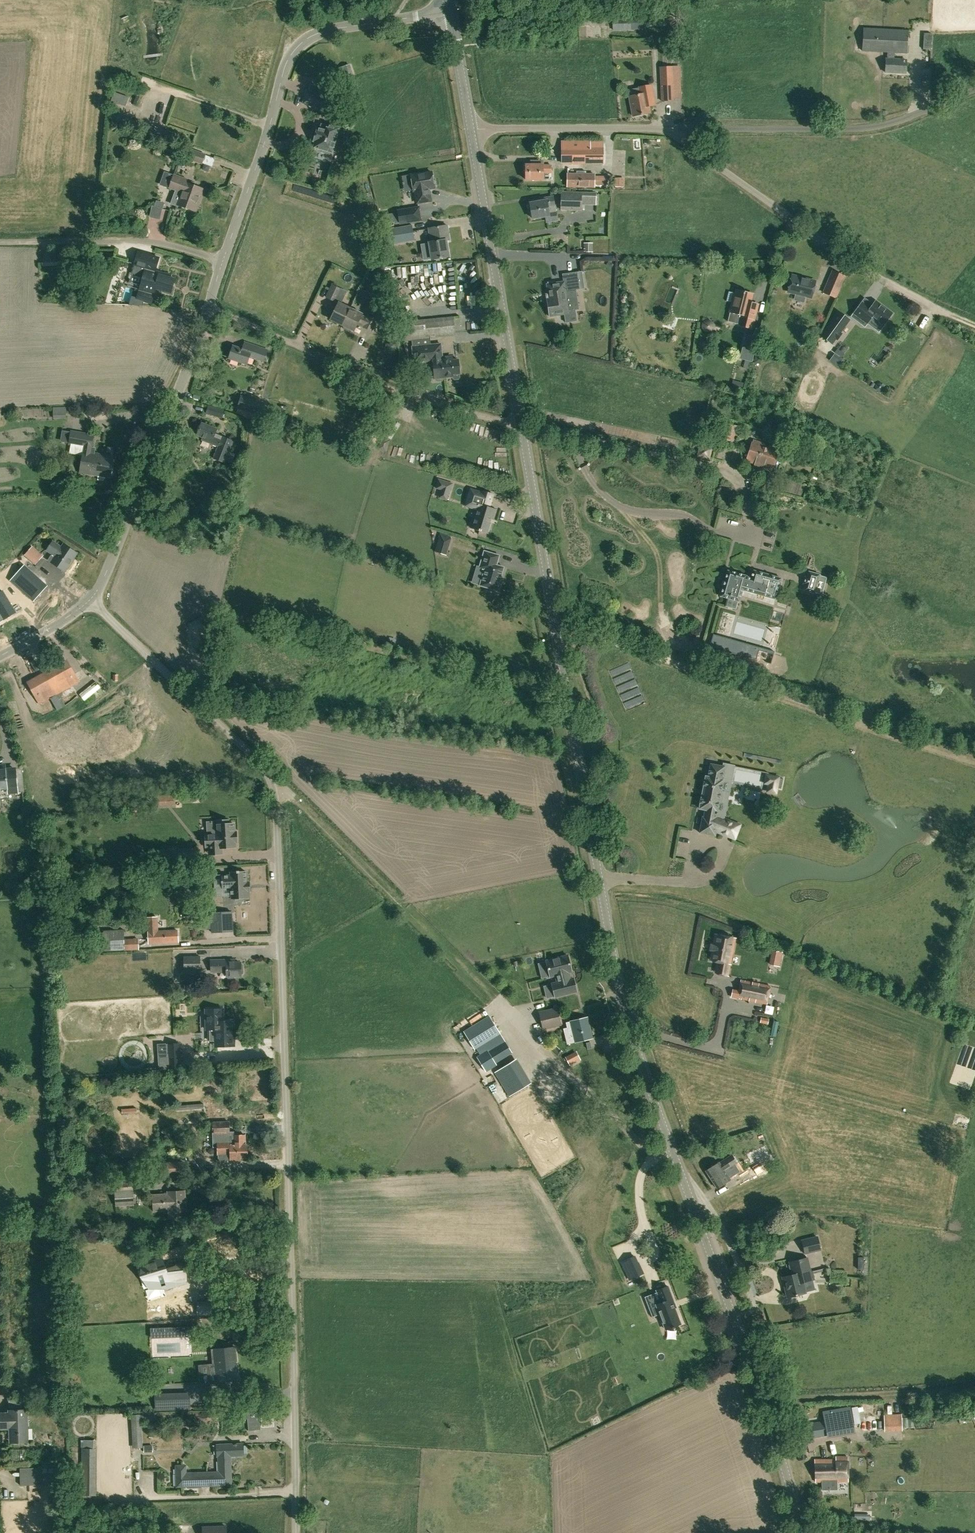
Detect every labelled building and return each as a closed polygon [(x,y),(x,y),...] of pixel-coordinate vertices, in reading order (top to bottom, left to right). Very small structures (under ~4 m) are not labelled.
[(651,27),(651,16),(612,17),(613,31),(646,30),(646,27),(651,27)] [(907,52),(908,30),(864,27),(862,50),(888,52),(887,59),(886,58),(885,72),(906,73),(906,59),(894,59),(894,52),(907,52)] [(924,33),(923,41),(931,42),(932,34),(924,33)] [(342,77),(352,74),(349,65),(339,68),(342,77)] [(662,100),(674,100),(673,66),(661,67),(662,100)] [(633,116),(650,112),(649,107),(657,105),(653,85),(630,89),(631,96),(630,96),(633,116)] [(328,107),(330,100),(329,100),(330,97),(306,90),(302,104),(326,110),(327,107),(328,107)] [(125,106),(129,97),(114,92),(111,101),(125,106)] [(348,131),(339,129),(340,128),(328,124),(327,126),(321,124),(320,129),(317,128),(317,131),(315,130),(312,138),(314,139),(314,141),(315,141),(313,147),(323,150),(322,152),(330,155),(331,153),(332,153),(332,151),(335,152),(338,140),(346,143),(349,133),(349,131),(348,131)] [(603,163),(603,147),(590,147),(590,141),(562,141),(562,163),(603,163)] [(202,162),(205,154),(192,150),(189,158),(202,162)] [(543,165),(543,161),(534,160),(534,164),(526,164),(526,165),(525,165),(525,169),(526,169),(526,179),(543,179),(543,172),(551,173),(552,165),(543,165)] [(433,179),(432,172),(420,173),(411,174),(414,191),(415,190),(417,202),(431,200),(429,188),(434,187),(434,185),(435,184),(435,180),(433,179)] [(595,186),(595,185),(608,185),(608,175),(595,175),(595,174),(568,174),(567,186),(595,186)] [(195,183),(186,180),(174,175),(169,187),(177,190),(173,202),(177,204),(195,211),(203,188),(194,185),(195,183)] [(561,192),(561,209),(582,210),(582,205),(583,193),(561,192)] [(557,219),(553,196),(542,198),(530,200),(531,203),(530,203),(528,204),(529,208),(531,209),(532,218),(546,216),(547,221),(557,219)] [(400,223),(421,219),(419,207),(398,211),(400,223)] [(432,259),(449,256),(446,240),(450,239),(447,224),(429,228),(431,241),(429,242),(432,259)] [(385,244),(415,239),(412,225),(383,230),(385,244)] [(584,249),(585,249),(585,251),(584,251),(584,252),(593,252),(593,243),(584,243),(584,249)] [(155,288),(165,290),(164,293),(172,295),(174,287),(173,286),(175,278),(169,277),(169,274),(159,271),(162,261),(159,261),(140,256),(137,267),(147,269),(145,276),(147,276),(143,289),(154,292),(155,288)] [(580,289),(578,271),(563,273),(564,281),(555,282),(554,281),(550,282),(549,283),(547,284),(549,293),(551,294),(547,298),(548,301),(550,301),(550,303),(558,302),(557,301),(567,300),(566,290),(580,289)] [(836,297),(845,276),(832,271),(824,292),(836,297)] [(812,297),(816,281),(793,275),(789,291),(812,297)] [(342,302),(344,298),(338,294),(341,289),(333,285),(327,297),(337,302),(338,299),(342,302)] [(748,312),(752,294),(736,290),(733,302),(732,302),(730,311),(742,314),(739,324),(752,327),(755,314),(748,312)] [(156,304),(158,297),(141,293),(140,300),(156,304)] [(866,325),(874,331),(881,321),(890,328),(899,316),(892,311),(895,306),(881,298),(868,313),(873,317),(866,325)] [(342,324),(350,308),(338,302),(334,311),(332,311),(329,316),(331,317),(330,319),(342,324)] [(368,318),(361,315),(362,314),(350,308),(342,324),(344,325),(344,328),(349,331),(351,329),(354,330),(359,320),(365,323),(363,326),(371,330),(377,318),(369,314),(368,318)] [(431,344),(430,337),(456,334),(454,316),(403,322),(405,339),(406,341),(412,340),(412,346),(431,344)] [(844,325),(834,318),(823,338),(831,345),(844,325)] [(389,338),(402,334),(399,325),(386,328),(389,338)] [(757,338),(746,335),(740,358),(752,361),(757,338)] [(268,349),(245,342),(243,349),(233,345),(229,358),(247,364),(250,356),(264,360),(268,349)] [(433,362),(431,344),(412,346),(414,359),(423,358),(424,371),(427,370),(427,378),(435,377),(435,378),(435,379),(438,381),(442,381),(444,379),(444,377),(452,376),(452,378),(454,379),(458,379),(460,377),(459,374),(460,374),(458,359),(450,360),(449,356),(442,357),(442,361),(433,362)] [(830,360),(838,366),(843,360),(835,353),(830,360)] [(257,414),(261,401),(241,395),(237,408),(257,414)] [(222,417),(224,410),(208,405),(206,413),(222,417)] [(51,419),(66,418),(66,407),(51,407),(51,419)] [(284,427),(287,418),(267,411),(264,421),(284,427)] [(735,440),(739,426),(723,422),(719,436),(735,440)] [(224,462),(233,440),(214,433),(216,428),(202,423),(197,435),(203,437),(202,439),(219,446),(214,458),(224,462)] [(96,461),(97,453),(91,452),(94,434),(71,430),(69,444),(84,447),(80,473),(92,475),(94,460),(96,461)] [(387,452),(390,440),(381,437),(377,449),(387,452)] [(772,469),(779,449),(754,440),(747,460),(772,469)] [(109,478),(113,456),(97,453),(96,461),(94,460),(92,475),(109,478)] [(361,466),(364,456),(355,453),(351,462),(361,466)] [(769,490),(774,476),(765,473),(763,481),(760,480),(758,486),(769,490)] [(438,479),(435,488),(448,492),(449,492),(452,483),(438,479)] [(494,494),(481,490),(470,487),(466,499),(464,507),(476,510),(471,528),(487,533),(492,518),(494,519),(497,509),(490,507),(492,501),(494,494)] [(448,546),(451,537),(440,534),(437,542),(448,546)] [(64,543),(62,546),(53,540),(47,549),(52,553),(48,559),(48,560),(64,571),(65,571),(67,567),(68,568),(73,561),(72,560),(77,552),(64,543)] [(35,565),(43,555),(32,546),(24,555),(35,565)] [(500,555),(484,550),(479,566),(484,568),(479,586),(487,588),(486,590),(494,592),(494,590),(497,591),(505,567),(497,564),(500,555)] [(46,587),(25,567),(11,582),(32,602),(46,587)] [(752,577),(747,576),(747,575),(728,570),(721,596),(728,598),(725,606),(736,609),(738,601),(740,601),(743,590),(776,599),(782,578),(754,570),(752,577)] [(815,593),(820,574),(809,571),(808,577),(806,576),(804,583),(806,584),(804,590),(815,593)] [(0,593),(0,615),(3,621),(16,613),(2,591),(0,593)] [(719,642),(717,649),(753,659),(755,652),(719,642)] [(50,698),(57,710),(57,711),(66,706),(65,705),(59,693),(80,682),(67,659),(42,673),(44,677),(29,685),(34,696),(39,704),(50,698)] [(85,701),(102,688),(96,681),(79,694),(85,701)] [(725,763),(725,764),(724,764),(723,766),(711,764),(708,777),(706,776),(699,808),(705,809),(704,817),(703,817),(699,832),(715,835),(716,831),(725,834),(730,821),(719,817),(719,814),(717,811),(719,801),(723,802),(725,791),(721,790),(723,780),(722,779),(724,769),(733,770),(733,766),(768,773),(767,775),(773,777),(771,787),(777,788),(777,787),(781,787),(783,778),(779,777),(768,775),(768,772),(767,772),(767,771),(766,771),(766,772),(757,770),(757,769),(756,769),(756,770),(747,768),(747,767),(746,767),(745,768),(736,766),(736,765),(735,765),(735,766),(726,764),(726,763),(725,763)] [(9,799),(9,794),(22,792),(20,770),(15,770),(15,767),(0,768),(0,800),(9,799)] [(761,772),(744,771),(743,783),(760,784),(761,772)] [(737,790),(737,804),(746,804),(746,790),(737,790)] [(236,832),(234,832),(234,824),(229,824),(228,820),(216,821),(217,834),(213,834),(213,845),(209,846),(209,847),(212,847),(212,854),(221,853),(221,847),(235,847),(235,842),(236,842),(236,832)] [(230,882),(246,881),(246,871),(239,871),(239,870),(237,871),(237,872),(230,872),(230,875),(223,875),(214,875),(214,876),(222,875),(222,881),(221,881),(221,883),(222,883),(223,888),(231,888),(230,882)] [(230,882),(231,888),(231,898),(248,897),(248,891),(248,890),(247,891),(246,881),(230,882)] [(212,932),(233,931),(232,912),(211,913),(212,932)] [(149,943),(178,941),(178,930),(158,931),(157,917),(148,917),(148,932),(149,943)] [(124,939),(124,929),(103,930),(104,950),(138,949),(138,939),(124,939)] [(730,937),(730,935),(729,934),(724,932),(722,934),(722,935),(716,934),(711,960),(719,961),(716,973),(728,975),(735,938),(730,937)] [(753,944),(759,946),(761,940),(755,938),(753,944)] [(772,948),(769,963),(779,965),(782,950),(772,948)] [(571,978),(570,973),(572,972),(568,954),(545,960),(550,978),(555,977),(556,981),(551,983),(554,995),(555,998),(577,992),(576,989),(574,977),(571,978)] [(183,972),(201,971),(201,956),(183,956),(183,972)] [(234,959),(211,960),(211,970),(226,970),(226,975),(227,975),(227,976),(233,976),(233,975),(241,975),(241,973),(241,972),(241,963),(240,963),(240,962),(234,962),(234,959)] [(216,978),(207,978),(207,987),(216,987),(216,978)] [(767,1004),(771,986),(741,980),(740,985),(741,985),(740,991),(733,989),(732,996),(767,1004)] [(223,1021),(223,1008),(206,1008),(206,1029),(217,1029),(217,1045),(233,1045),(233,1037),(232,1037),(231,1021),(223,1021)] [(543,1028),(561,1024),(557,1008),(540,1012),(543,1028)] [(464,1032),(475,1049),(476,1048),(500,1033),(489,1016),(464,1032)] [(576,1042),(592,1038),(587,1017),(571,1021),(576,1042)] [(500,1033),(476,1048),(481,1055),(488,1050),(489,1052),(506,1042),(503,1038),(500,1033)] [(495,1062),(512,1052),(506,1042),(489,1052),(488,1050),(481,1055),(477,1057),(486,1071),(497,1064),(495,1062)] [(169,1069),(181,1069),(180,1043),(168,1043),(169,1069)] [(562,1051),(556,1046),(552,1050),(558,1055),(562,1051)] [(570,1065),(581,1060),(576,1051),(565,1057),(570,1065)] [(509,1096),(526,1086),(512,1062),(495,1072),(509,1096)] [(229,1122),(213,1122),(213,1137),(229,1136),(229,1132),(229,1122)] [(229,1136),(213,1137),(213,1142),(214,1142),(214,1146),(224,1146),(224,1148),(231,1148),(231,1150),(238,1150),(238,1144),(245,1144),(245,1135),(234,1135),(234,1132),(229,1132),(229,1136)] [(213,1142),(213,1147),(217,1147),(218,1154),(219,1154),(219,1162),(231,1161),(231,1160),(240,1160),(240,1157),(247,1157),(247,1144),(245,1144),(238,1144),(238,1150),(231,1150),(231,1148),(224,1148),(224,1146),(214,1146),(214,1142),(213,1142)] [(737,1163),(733,1156),(727,1160),(726,1158),(719,1163),(719,1162),(706,1171),(717,1188),(730,1179),(725,1171),(737,1163)] [(765,1167),(772,1164),(769,1156),(752,1162),(755,1169),(756,1171),(765,1167)] [(180,1178),(180,1175),(185,1175),(185,1161),(167,1161),(168,1175),(169,1175),(169,1179),(180,1178)] [(115,1205),(133,1204),(133,1189),(114,1190),(115,1205)] [(185,1210),(184,1190),(167,1191),(168,1193),(152,1194),(153,1210),(169,1209),(169,1211),(185,1210)] [(805,1253),(821,1249),(818,1237),(802,1240),(805,1253)] [(629,1279),(642,1273),(634,1256),(621,1262),(629,1279)] [(168,1289),(187,1283),(186,1275),(186,1262),(176,1262),(176,1266),(174,1267),(166,1269),(162,1257),(143,1264),(146,1275),(150,1287),(155,1286),(166,1282),(168,1289)] [(810,1271),(807,1257),(790,1262),(790,1263),(789,1265),(790,1269),(792,1270),(793,1274),(783,1277),(788,1297),(805,1293),(802,1282),(814,1279),(812,1271),(810,1271)] [(846,1285),(846,1274),(831,1273),(830,1284),(846,1285)] [(681,1323),(672,1302),(674,1302),(668,1286),(657,1290),(657,1292),(644,1297),(647,1304),(650,1303),(650,1304),(653,1303),(652,1302),(656,1301),(657,1304),(656,1304),(666,1329),(672,1327),(672,1328),(675,1327),(674,1326),(681,1323)] [(223,1301),(198,1302),(198,1312),(223,1312),(223,1301)] [(706,1311),(704,1306),(701,1306),(699,1301),(685,1305),(688,1316),(706,1311)] [(167,1337),(167,1328),(151,1328),(151,1338),(167,1337)] [(216,1365),(201,1367),(203,1382),(220,1380),(237,1379),(235,1361),(236,1361),(235,1347),(214,1349),(216,1365)] [(177,1410),(176,1393),(154,1393),(155,1411),(177,1410)] [(810,1437),(827,1435),(827,1432),(854,1427),(851,1407),(823,1412),(824,1421),(808,1424),(810,1437)] [(26,1409),(8,1410),(9,1413),(0,1413),(0,1426),(0,1428),(11,1428),(12,1442),(27,1441),(26,1409)] [(246,1411),(240,1412),(241,1419),(247,1418),(249,1431),(261,1429),(258,1410),(246,1411)] [(972,1420),(970,1411),(958,1414),(960,1422),(972,1420)] [(155,1413),(145,1414),(145,1421),(156,1421),(155,1413)] [(140,1422),(140,1414),(131,1414),(133,1448),(143,1447),(141,1422),(140,1422)] [(906,1414),(889,1414),(890,1431),(906,1431),(906,1414)] [(237,1444),(237,1443),(217,1444),(217,1456),(219,1456),(220,1472),(187,1473),(186,1464),(176,1464),(177,1486),(189,1486),(189,1487),(195,1487),(195,1486),(231,1485),(230,1455),(244,1455),(244,1444),(237,1444)] [(96,1494),(96,1449),(81,1449),(81,1494),(96,1494)] [(815,1482),(848,1481),(848,1456),(836,1456),(836,1459),(815,1459),(815,1482)] [(42,1484),(42,1467),(20,1468),(20,1485),(42,1484)]
